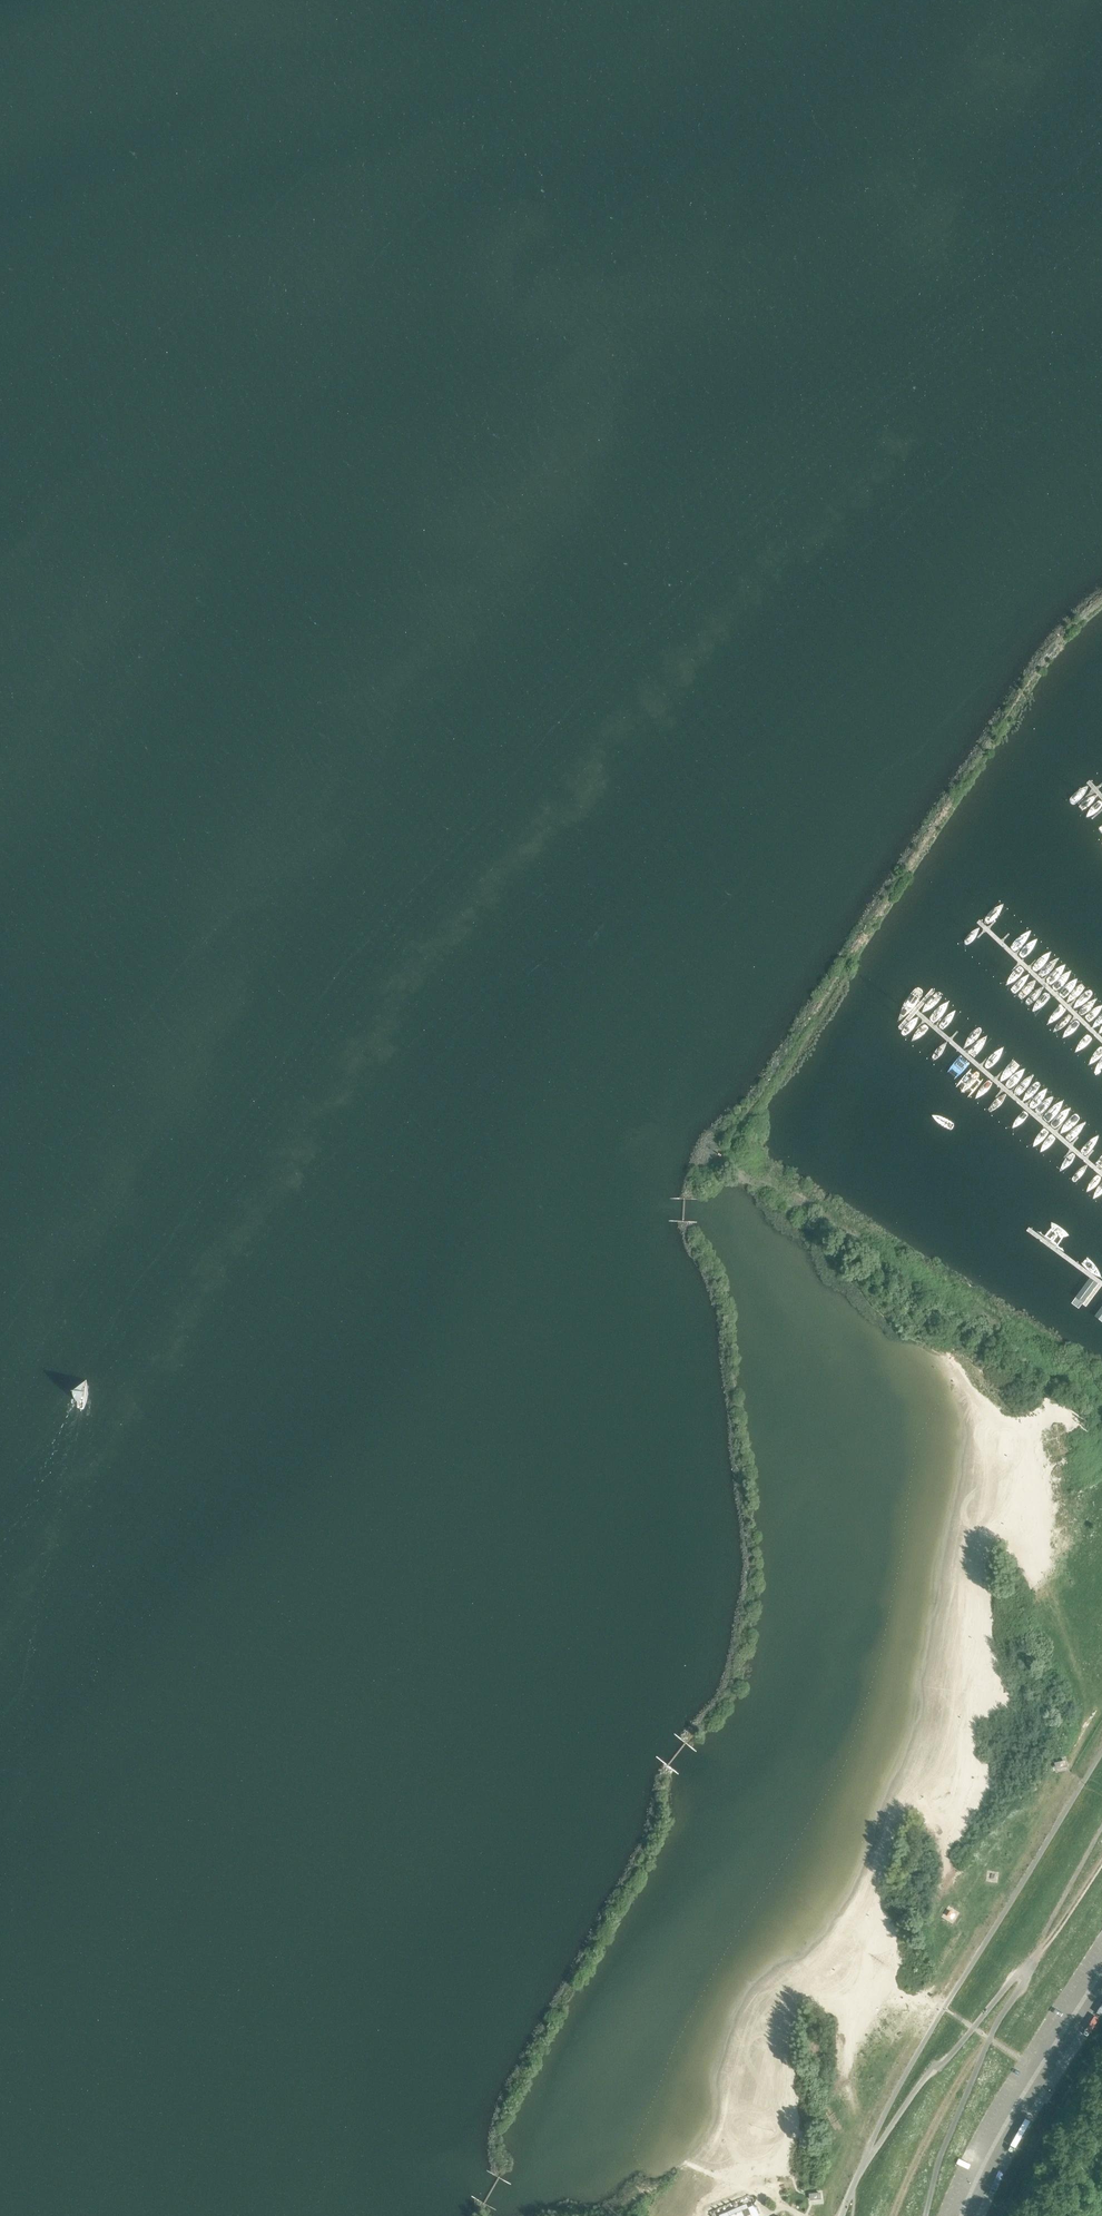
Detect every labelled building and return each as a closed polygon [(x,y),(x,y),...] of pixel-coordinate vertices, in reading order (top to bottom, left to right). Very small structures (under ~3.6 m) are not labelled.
[(1065,1767),(1063,1760),(1056,1762),(1058,1768),(1065,1767)]
